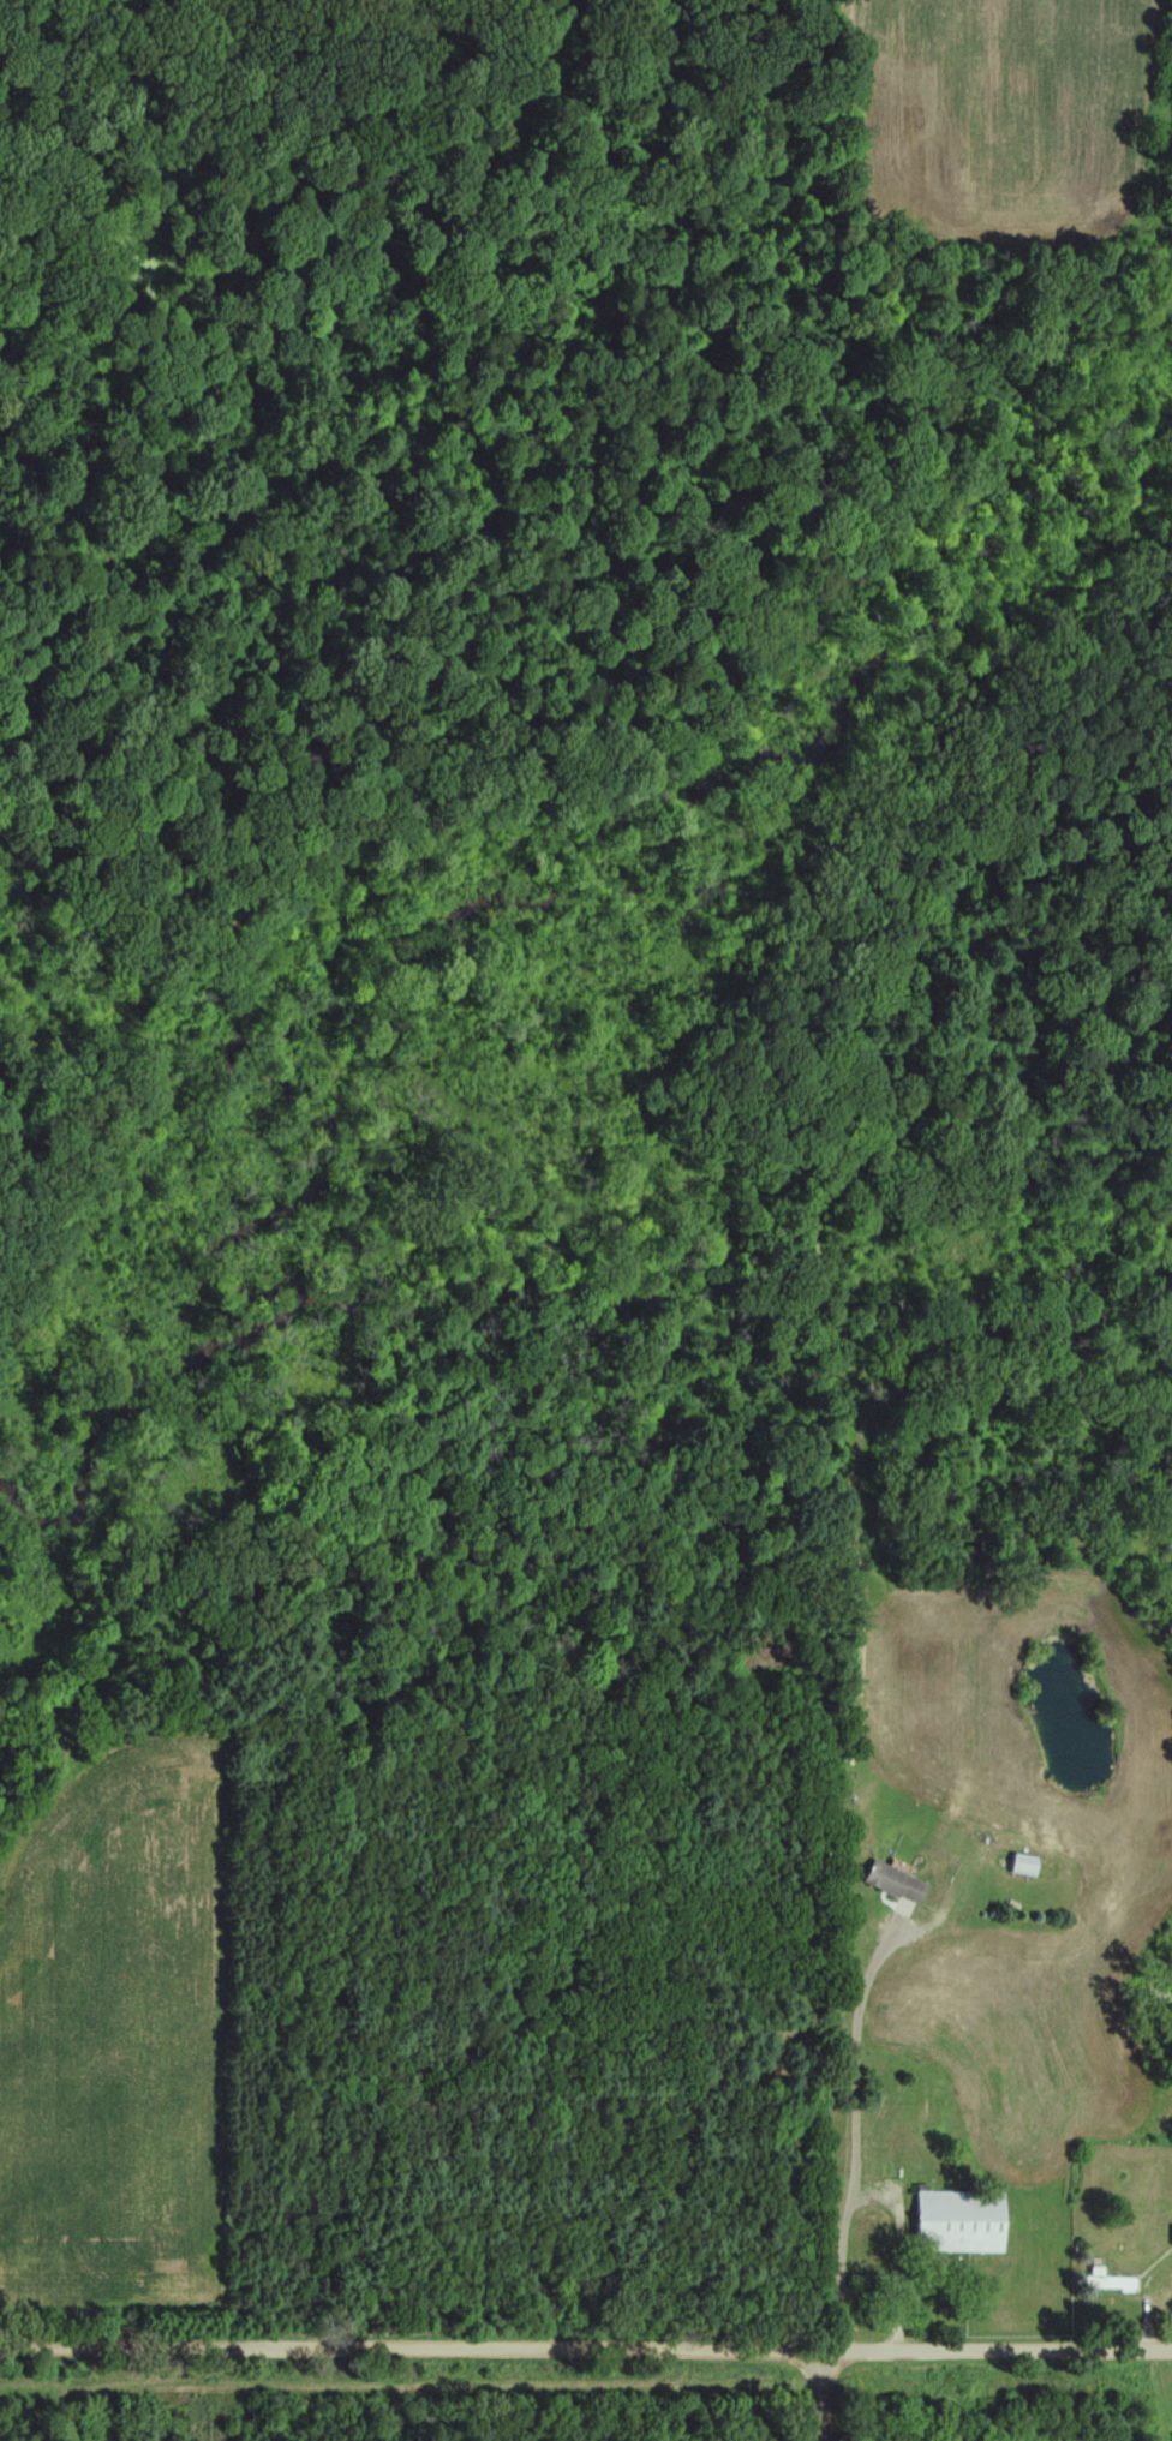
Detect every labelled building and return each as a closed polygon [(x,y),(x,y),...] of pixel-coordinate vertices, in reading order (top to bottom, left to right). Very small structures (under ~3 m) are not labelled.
[(910,1907),(920,1883),(863,1859),(853,1882),(910,1907)] [(995,2254),(996,2192),(910,2190),(908,2251),(995,2254)] [(1082,2291),(1129,2291),(1129,2276),(1097,2276),(1097,2268),(1082,2268),(1082,2291)]
